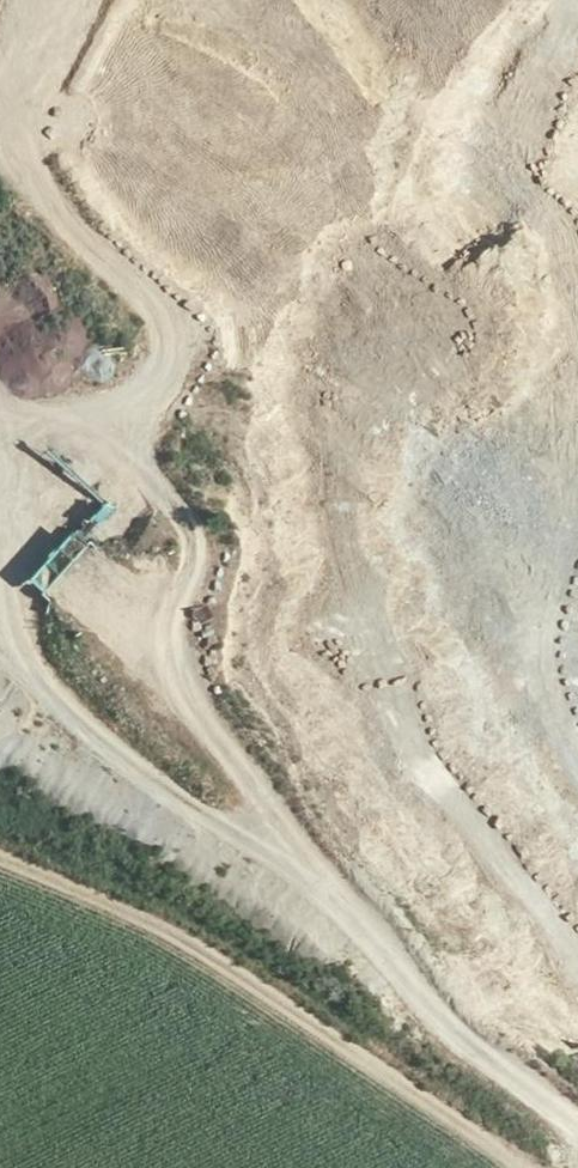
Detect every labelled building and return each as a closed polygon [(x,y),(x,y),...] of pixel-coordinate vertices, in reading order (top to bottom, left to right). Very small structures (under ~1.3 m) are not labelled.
[(46,592),(90,547),(78,535),(33,580),(46,592)]
